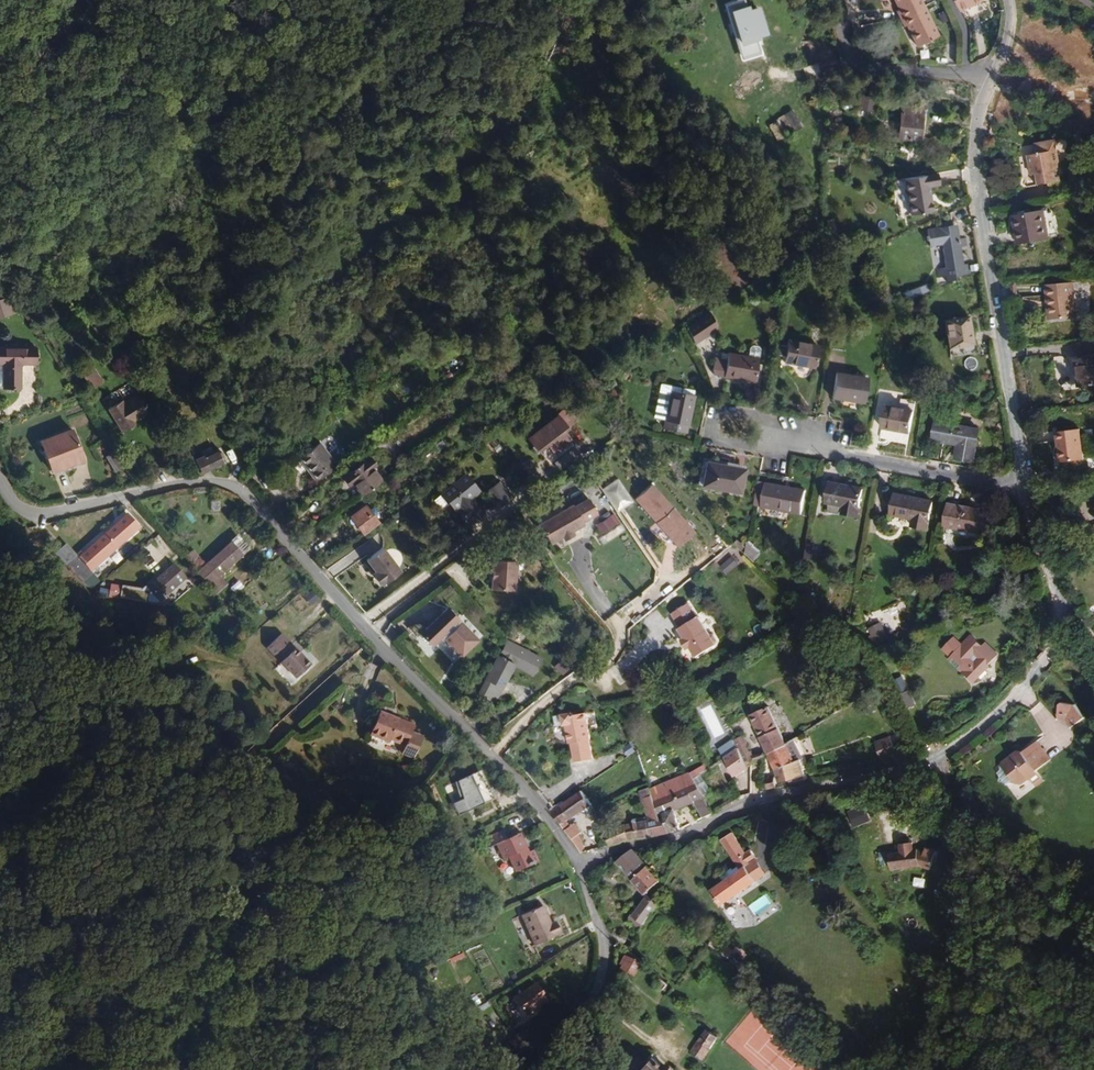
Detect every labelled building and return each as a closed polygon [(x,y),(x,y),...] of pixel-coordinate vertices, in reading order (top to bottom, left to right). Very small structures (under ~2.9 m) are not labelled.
[(743,0),(738,0),(722,5),(740,64),(764,57),(758,36),(766,34),(759,10),(747,13),(743,0)] [(906,0),(880,0),(881,3),(883,2),(888,15),(885,16),(888,24),(890,24),(913,13),(906,0)] [(975,0),(945,0),(951,13),(975,0)] [(926,41),(913,13),(890,24),(888,24),(892,32),(896,31),(906,51),(926,41)] [(897,110),(877,105),(875,112),(888,115),(888,114),(895,116),(897,110)] [(871,125),(875,112),(859,107),(855,121),(871,125)] [(775,140),(801,127),(793,111),(767,124),(775,140)] [(919,153),(920,129),(912,129),(912,118),(897,118),(896,153),(919,153)] [(1043,170),(1066,166),(1064,148),(1066,148),(1063,126),(1046,128),(1048,137),(1036,139),(1039,159),(1041,159),(1043,170)] [(928,216),(923,203),(938,196),(932,185),(887,206),(898,229),(928,216)] [(1053,236),(1054,204),(1024,204),(1024,235),(1053,236)] [(959,266),(957,249),(965,248),(964,237),(955,238),(954,226),(926,230),(929,252),(939,251),(941,270),(932,271),(934,283),(943,282),(943,286),(953,285),(952,277),(969,276),(967,265),(959,266)] [(1068,267),(1042,268),(1043,303),(1070,302),(1068,267)] [(970,335),(965,308),(942,313),(947,339),(970,335)] [(685,342),(708,327),(700,311),(678,327),(685,342)] [(806,368),(810,346),(779,341),(776,363),(806,368)] [(1072,343),(1074,371),(1093,369),(1093,341),(1072,343)] [(748,383),(752,360),(754,352),(752,349),(746,348),(744,350),(742,358),(728,356),(727,363),(714,360),(712,371),(714,377),(748,383)] [(23,349),(0,351),(0,385),(1,396),(18,395),(15,367),(25,366),(23,349)] [(969,356),(964,364),(972,369),(977,362),(969,356)] [(88,377),(78,364),(66,372),(76,386),(88,377)] [(856,405),(860,380),(828,374),(824,399),(856,405)] [(609,390),(618,385),(613,376),(604,381),(609,390)] [(685,397),(686,391),(669,389),(662,388),(658,417),(664,418),(668,394),(685,397)] [(688,428),(693,398),(685,397),(668,394),(664,418),(663,424),(688,428)] [(128,416),(116,397),(103,405),(101,402),(87,410),(104,434),(118,426),(116,423),(128,416)] [(556,436),(570,425),(559,410),(547,419),(547,420),(517,441),(527,456),(537,449),(544,460),(563,447),(556,436)] [(904,439),(908,417),(880,411),(876,433),(904,439)] [(1078,413),(1055,418),(1062,448),(1085,442),(1078,413)] [(972,467),(977,435),(934,427),(931,444),(959,449),(956,464),(972,467)] [(80,464),(67,431),(35,443),(47,475),(80,464)] [(205,456),(199,444),(187,450),(185,445),(175,449),(184,466),(205,456)] [(316,467),(304,448),(285,460),(298,479),(316,467)] [(122,468),(109,451),(104,455),(116,472),(122,468)] [(364,477),(350,457),(322,477),(327,485),(333,482),(341,494),(364,477)] [(739,491),(744,466),(705,460),(701,485),(739,491)] [(223,469),(224,466),(221,463),(213,468),(216,473),(223,469)] [(476,521),(460,499),(467,495),(454,478),(439,490),(440,492),(432,500),(443,514),(445,512),(448,510),(463,531),(476,521)] [(800,513),(804,489),(764,481),(761,495),(759,506),(800,513)] [(694,532),(651,483),(633,498),(676,547),(694,532)] [(855,510),(858,490),(820,483),(816,503),(833,506),(832,517),(847,520),(850,509),(855,510)] [(497,509),(484,490),(471,499),(484,519),(497,509)] [(579,522),(595,514),(586,497),(570,505),(569,503),(534,520),(545,541),(557,536),(558,538),(569,533),(567,531),(580,524),(579,522)] [(361,519),(347,498),(324,514),(339,535),(361,519)] [(927,535),(933,507),(893,498),(889,518),(912,523),(911,532),(927,535)] [(463,531),(448,510),(445,512),(461,532),(463,531)] [(66,570),(117,524),(106,511),(54,558),(50,554),(43,560),(62,578),(68,573),(66,570)] [(614,524),(613,523),(619,519),(615,513),(596,525),(601,532),(614,524)] [(714,523),(707,516),(705,519),(711,526),(714,523)] [(989,546),(990,518),(948,516),(946,544),(989,546)] [(737,546),(729,538),(726,541),(734,549),(737,546)] [(752,554),(740,541),(738,553),(745,560),(752,554)] [(221,562),(209,548),(204,553),(215,567),(221,562)] [(803,562),(805,550),(799,549),(797,561),(803,562)] [(181,559),(174,552),(163,561),(170,569),(181,559)] [(201,579),(215,567),(204,553),(188,566),(181,559),(170,569),(199,601),(210,591),(201,579)] [(717,570),(727,561),(721,554),(712,564),(717,570)] [(396,583),(378,559),(361,572),(369,583),(371,585),(368,587),(376,597),(396,583)] [(137,598),(163,577),(152,564),(122,588),(130,598),(134,595),(137,598)] [(504,596),(505,566),(481,565),(481,576),(483,577),(483,583),(481,583),(480,595),(504,596)] [(868,604),(871,590),(866,589),(854,587),(852,600),(868,604)] [(710,636),(698,617),(697,617),(689,603),(670,614),(679,629),(677,630),(683,639),(680,641),(686,651),(689,649),(695,660),(716,647),(715,645),(716,642),(712,635),(710,636)] [(466,642),(448,624),(445,628),(442,625),(446,622),(433,610),(408,637),(420,649),(429,639),(432,635),(435,637),(432,641),(450,659),(466,642)] [(820,620),(813,614),(803,620),(810,627),(820,620)] [(286,666),(257,634),(242,648),(271,680),(286,666)] [(1001,654),(988,642),(985,645),(974,634),(962,646),(954,637),(944,648),(952,656),(950,658),(974,681),(980,675),(983,679),(990,672),(987,669),(1001,654)] [(528,659),(492,644),(467,697),(481,704),(502,665),(522,673),(528,659)] [(912,687),(903,674),(894,679),(902,693),(912,687)] [(1084,718),(1077,707),(1076,706),(1074,705),(1062,703),(1060,704),(1057,717),(1067,719),(1072,726),(1084,718)] [(777,742),(756,707),(737,715),(758,749),(777,742)] [(574,731),(572,715),(571,714),(559,716),(558,713),(552,714),(546,715),(547,725),(550,725),(552,745),(554,745),(557,764),(576,761),(574,746),(574,743),(575,742),(574,731)] [(352,738),(370,745),(373,746),(374,743),(387,747),(385,756),(397,760),(405,739),(393,735),(396,727),(393,726),(361,714),(352,738)] [(582,731),(581,714),(572,715),(574,731),(582,731)] [(697,739),(693,731),(684,736),(687,745),(689,744),(697,739)] [(744,757),(731,735),(721,741),(716,744),(718,749),(721,754),(726,751),(735,763),(740,760),(744,757)] [(886,756),(879,740),(864,746),(871,762),(886,756)] [(788,760),(777,742),(758,749),(771,767),(776,776),(790,771),(785,761),(788,760)] [(1036,771),(1051,761),(1037,742),(1023,752),(1018,751),(1002,762),(1001,766),(999,766),(998,770),(994,772),(997,776),(995,781),(1001,782),(1003,785),(1006,783),(1010,783),(1012,782),(1020,783),(1026,778),(1031,780),(1036,787),(1044,782),(1036,771)] [(717,757),(713,751),(711,747),(703,752),(709,761),(717,757)] [(739,767),(735,763),(726,751),(721,754),(717,757),(709,761),(720,777),(739,767)] [(801,768),(794,757),(788,760),(785,761),(790,771),(801,768)] [(769,781),(764,769),(752,774),(757,786),(769,781)] [(693,795),(687,786),(682,778),(680,772),(638,790),(645,806),(657,833),(658,835),(673,830),(664,812),(683,801),(693,818),(703,812),(693,795)] [(696,781),(691,773),(682,778),(687,786),(696,781)] [(702,790),(696,781),(687,786),(693,795),(702,790)] [(645,806),(638,790),(629,794),(632,800),(633,799),(635,803),(636,803),(638,809),(645,806)] [(549,827),(576,808),(567,794),(539,813),(540,815),(549,827)] [(870,815),(874,802),(861,799),(857,811),(870,815)] [(657,833),(645,806),(638,809),(632,812),(635,820),(632,821),(638,837),(657,833)] [(638,837),(632,821),(619,824),(594,835),(598,847),(632,839),(638,837)] [(565,837),(568,835),(560,826),(552,831),(568,854),(578,851),(565,837)] [(503,855),(503,853),(504,852),(505,851),(497,838),(495,839),(496,842),(489,846),(487,843),(485,845),(479,836),(462,845),(468,855),(475,851),(484,865),(488,863),(496,876),(518,864),(512,853),(508,856),(506,856),(505,857),(503,855)] [(703,917),(735,887),(723,874),(734,864),(727,854),(721,859),(707,840),(697,846),(716,874),(718,878),(702,892),(691,903),(703,917)] [(910,873),(916,853),(907,850),(905,855),(900,854),(900,851),(896,852),(895,844),(881,845),(882,853),(870,853),(871,866),(871,872),(901,870),(910,873)] [(871,866),(870,853),(870,852),(860,852),(861,866),(871,866)] [(644,889),(617,861),(607,864),(601,870),(631,902),(644,889)] [(745,878),(734,864),(723,874),(735,887),(745,878)] [(702,892),(718,878),(716,874),(711,879),(709,877),(698,887),(702,892)] [(742,917),(755,905),(748,899),(735,910),(742,917)] [(628,943),(646,918),(635,906),(634,907),(616,932),(628,943)] [(545,934),(540,923),(534,926),(526,909),(506,919),(520,949),(541,939),(540,937),(545,934)] [(619,989),(628,977),(618,970),(614,976),(611,974),(607,980),(619,989)] [(530,999),(520,986),(501,1000),(514,1016),(525,1009),(522,1005),(530,999)] [(505,1030),(500,1022),(488,1029),(493,1038),(505,1030)] [(680,1069),(694,1048),(681,1040),(666,1062),(680,1069)]
